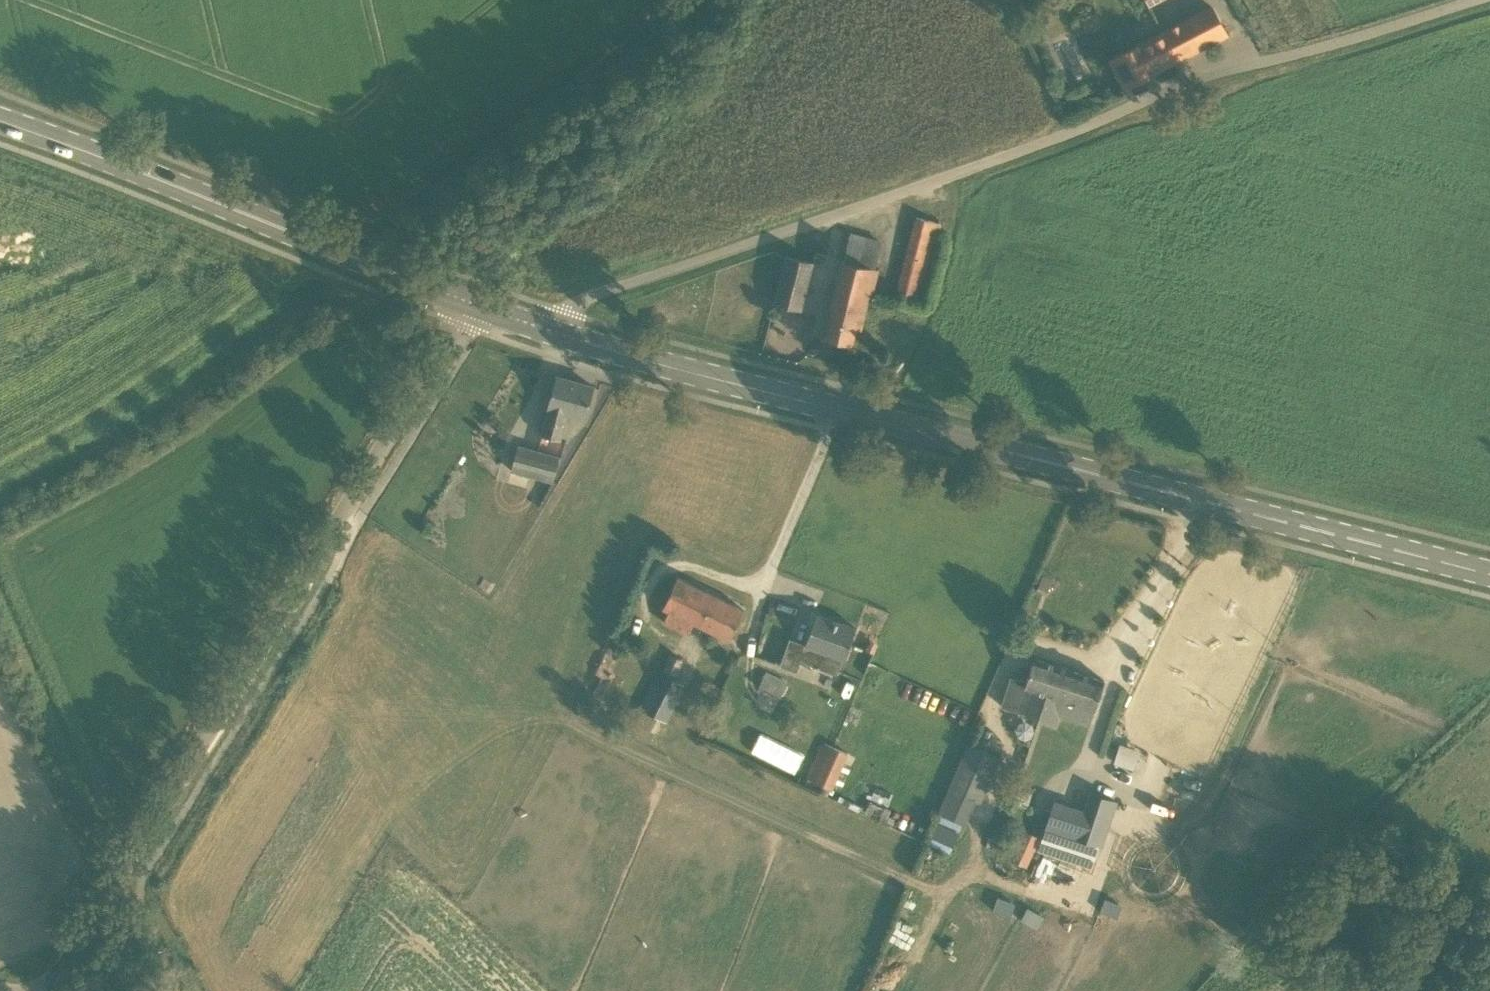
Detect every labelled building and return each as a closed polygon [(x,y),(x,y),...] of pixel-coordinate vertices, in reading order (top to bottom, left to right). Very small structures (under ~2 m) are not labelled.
[(1125,88),(1152,73),(1227,34),(1212,5),(1106,61),(1114,78),(1118,75),(1125,88)] [(921,300),(940,223),(917,217),(908,252),(906,251),(906,254),(907,255),(897,294),(921,300)] [(802,310),(807,290),(814,263),(786,256),(780,283),(775,302),(802,310)] [(861,329),(866,310),(877,268),(843,260),(829,317),(824,337),(852,344),(856,328),(861,329)] [(585,417),(593,386),(557,376),(541,435),(561,440),(568,413),(585,417)] [(512,469),(554,481),(560,456),(518,445),(512,469)] [(729,641),(744,609),(678,577),(663,608),(669,611),(664,620),(681,629),(689,633),(694,623),(729,641)] [(846,657),(856,628),(817,613),(806,643),(790,638),(779,665),(795,671),(800,660),(819,667),(825,650),(846,657)] [(1048,694),(1057,665),(1034,657),(1013,710),(1039,719),(1039,717),(1047,693),(1048,694)] [(1093,710),(1105,680),(1057,665),(1048,694),(1047,693),(1039,717),(1039,719),(1055,725),(1064,700),(1093,710)] [(780,696),(788,680),(766,670),(759,686),(780,696)] [(655,673),(641,702),(644,704),(641,709),(644,711),(661,719),(667,722),(686,685),(675,680),(660,672),(659,675),(655,673)] [(808,765),(816,749),(799,741),(791,757),(808,765)] [(822,741),(807,778),(833,789),(835,783),(837,778),(841,770),(843,765),(848,753),(822,741)] [(981,802),(1000,757),(966,743),(947,788),(981,802)] [(1119,747),(1114,762),(1135,768),(1140,754),(1119,747)] [(1101,843),(1115,801),(1091,794),(1085,812),(1055,802),(1047,826),(1101,843)] [(1027,866),(1041,837),(1014,824),(1011,830),(1016,832),(1005,856),(1027,866)]
